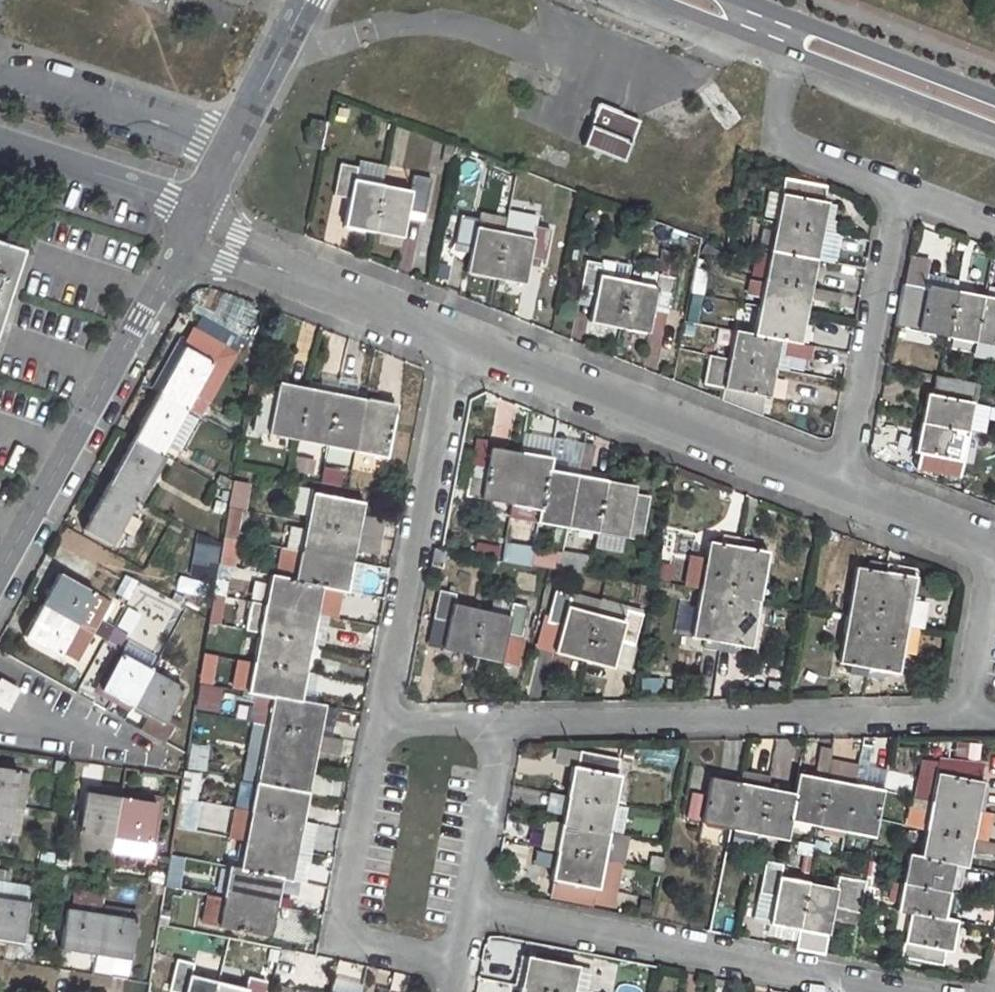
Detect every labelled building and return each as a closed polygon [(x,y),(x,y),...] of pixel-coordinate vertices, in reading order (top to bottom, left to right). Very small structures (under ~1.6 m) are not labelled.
[(598,104),(582,146),(622,162),(638,121),(598,104)] [(310,120),(305,144),(321,147),(325,123),(310,120)] [(340,165),(334,196),(348,199),(343,226),(373,232),(381,186),(385,166),(356,161),(355,167),(340,165)] [(381,186),(373,232),(402,238),(407,210),(422,213),(429,178),(413,175),(410,191),(381,186)] [(784,179),(775,223),(820,232),(826,202),(823,202),(826,186),(784,179)] [(470,247),(465,273),(494,278),(504,232),(474,227),(476,218),(460,215),(454,243),(470,247)] [(775,223),(770,251),(815,259),(820,232),(775,223)] [(504,232),(494,278),(524,284),(528,256),(544,259),(550,228),(533,225),(531,237),(504,232)] [(1,301),(4,302),(7,295),(9,288),(5,287),(17,250),(0,244),(0,304),(1,301)] [(770,251),(765,278),(810,287),(815,259),(770,251)] [(961,256),(955,291),(972,294),(979,259),(961,256)] [(627,281),(600,275),(602,263),(585,260),(580,291),(594,294),(590,321),(618,327),(627,281)] [(627,281),(618,327),(648,332),(653,305),(668,308),(674,277),(658,274),(656,286),(627,281)] [(930,275),(928,286),(946,289),(948,279),(930,275)] [(765,278),(759,306),(804,315),(810,287),(765,278)] [(903,285),(894,327),(946,337),(955,291),(946,289),(928,286),(926,286),(926,289),(903,285)] [(955,291),(946,337),(974,343),(983,296),(972,294),(955,291)] [(974,343),(994,347),(994,299),(983,296),(974,343)] [(759,306),(753,334),(799,343),(804,315),(759,306)] [(817,321),(814,344),(845,348),(848,325),(817,321)] [(589,322),(587,334),(614,339),(616,327),(589,322)] [(734,330),(728,358),(774,367),(777,353),(805,359),(808,345),(799,343),(753,334),(734,330)] [(183,348),(157,393),(185,408),(210,362),(183,348)] [(709,354),(703,384),(723,388),(721,400),(760,415),(764,396),(768,397),(774,367),(728,358),(709,354)] [(991,406),(972,402),(976,383),(933,375),(930,395),(925,394),(920,422),(966,431),(985,435),(991,406)] [(259,389),(251,430),(296,440),(304,394),(286,390),(287,384),(276,381),(274,392),(259,389)] [(304,394),(296,440),(325,446),(334,401),(317,397),(318,390),(306,387),(304,394)] [(318,390),(317,397),(334,401),(336,394),(318,390)] [(157,393),(131,440),(159,454),(164,446),(176,453),(195,419),(182,412),(185,408),(157,393)] [(336,394),(334,401),(353,404),(354,397),(336,394)] [(334,401),(325,446),(355,452),(365,400),(354,397),(353,404),(334,401)] [(365,400),(355,452),(385,458),(394,412),(376,408),(377,402),(365,400)] [(918,451),(915,467),(957,475),(966,431),(920,422),(914,450),(918,451)] [(131,440),(106,485),(135,500),(159,454),(131,440)] [(301,442),(298,453),(320,458),(323,447),(301,442)] [(471,453),(464,496),(509,504),(519,452),(506,450),(505,456),(488,453),(487,456),(471,453)] [(351,468),(379,474),(382,458),(354,452),(351,468)] [(548,463),(528,460),(529,454),(519,452),(509,504),(539,510),(545,476),(548,463)] [(341,487),(344,471),(323,467),(320,483),(341,487)] [(575,475),(565,527),(595,532),(605,480),(607,474),(577,468),(575,475)] [(545,476),(539,510),(537,522),(565,527),(575,475),(564,473),(563,480),(545,476)] [(236,564),(250,483),(234,480),(220,561),(236,564)] [(605,480),(595,532),(641,540),(648,498),(633,495),(635,486),(605,480)] [(306,515),(305,522),(350,531),(353,512),(362,513),(364,503),(312,492),(312,488),(295,484),(290,511),(306,515)] [(106,485),(81,530),(110,546),(135,500),(106,485)] [(353,512),(350,531),(357,532),(362,513),(353,512)] [(354,551),(346,549),(350,531),(305,522),(300,551),(352,561),(354,551)] [(287,527),(280,571),(295,573),(301,529),(287,527)] [(350,531),(346,549),(354,551),(357,532),(350,531)] [(707,542),(698,588),(729,594),(740,537),(722,534),(720,544),(707,542)] [(740,537),(729,594),(758,599),(767,551),(754,549),(754,540),(740,537)] [(506,541),(502,561),(530,567),(534,547),(506,541)] [(532,566),(559,569),(560,552),(534,549),(532,566)] [(300,551),(294,580),(315,585),(339,589),(342,571),(349,572),(352,561),(300,551)] [(853,566),(845,615),(875,620),(885,563),(868,560),(866,569),(853,566)] [(885,563),(875,620),(906,625),(914,578),(900,575),(901,566),(885,563)] [(342,571),(339,589),(346,591),(349,572),(342,571)] [(57,573),(40,605),(75,625),(92,593),(57,573)] [(317,603),(311,601),(315,585),(294,580),(269,575),(264,605),(315,614),(317,603)] [(117,596),(129,599),(134,579),(122,576),(117,596)] [(698,588),(690,636),(703,639),(702,648),(719,651),(729,594),(698,588)] [(595,614),(567,607),(570,595),(554,590),(545,621),(560,625),(553,652),(583,660),(595,614)] [(729,594),(719,651),(735,654),(736,645),(749,648),(758,599),(729,594)] [(250,602),(244,631),(258,634),(303,642),(306,624),(312,625),(315,614),(264,605),(250,602)] [(480,610),(470,654),(499,661),(505,633),(519,636),(527,607),(510,603),(507,616),(480,610)] [(451,604),(441,648),(470,654),(480,610),(451,604)] [(40,605),(23,636),(59,656),(75,625),(40,605)] [(595,614),(583,660),(611,667),(618,640),(633,644),(641,613),(625,609),(622,621),(595,614)] [(850,665),(849,673),(866,676),(875,620),(845,615),(837,662),(850,665)] [(875,620),(866,676),(881,679),(883,670),(897,672),(906,625),(875,620)] [(258,634),(253,662),(298,671),(302,654),(308,655),(310,644),(303,642),(258,634)] [(130,708),(150,671),(119,655),(99,690),(130,708)] [(203,657),(200,681),(229,684),(232,660),(203,657)] [(300,690),(294,688),(298,671),(253,662),(247,691),(272,696),(298,701),(300,690)] [(162,723),(181,688),(150,671),(130,708),(147,717),(161,725),(162,723)] [(310,674),(305,694),(332,701),(337,680),(310,674)] [(7,710),(17,690),(0,681),(0,707),(7,710)] [(196,710),(218,712),(221,687),(199,684),(196,710)] [(272,696),(266,726),(310,734),(313,715),(321,716),(323,706),(298,701),(272,696)] [(313,715),(310,734),(317,735),(321,716),(313,715)] [(161,725),(147,717),(140,729),(164,743),(172,728),(162,723),(161,725)] [(266,726),(261,753),(312,763),(314,752),(307,751),(310,734),(266,726)] [(310,734),(307,751),(314,752),(317,735),(310,734)] [(187,767),(206,770),(210,746),(191,743),(187,767)] [(981,761),(981,743),(942,743),(942,760),(981,761)] [(571,766),(565,795),(613,804),(618,776),(616,775),(619,759),(578,751),(576,767),(571,766)] [(261,753),(255,782),(299,791),(303,773),(310,775),(312,763),(261,753)] [(818,772),(856,776),(858,761),(820,757),(818,772)] [(939,762),(931,801),(977,811),(982,782),(978,780),(981,765),(939,762)] [(10,806),(16,771),(0,768),(0,804),(10,806)] [(197,804),(202,772),(186,769),(177,826),(227,833),(230,809),(197,804)] [(794,794),(789,820),(817,825),(826,779),(798,774),(794,794)] [(310,775),(307,789),(336,796),(339,781),(310,775)] [(710,777),(701,823),(729,828),(739,783),(710,777)] [(826,779),(817,825),(844,831),(853,785),(826,779)] [(255,782),(249,812),(294,820),(297,803),(304,805),(306,792),(299,791),(255,782)] [(739,783),(729,828),(757,834),(765,789),(739,783)] [(853,785),(844,831),(873,837),(882,791),(853,785)] [(765,789),(757,834),(785,839),(789,820),(794,794),(765,789)] [(84,791),(78,831),(112,837),(118,797),(84,791)] [(691,793),(687,819),(700,820),(703,795),(691,793)] [(565,795),(560,823),(607,832),(613,804),(565,795)] [(112,837),(147,842),(154,803),(118,797),(112,837)] [(931,801),(925,830),(971,839),(977,811),(931,801)] [(0,804),(0,840),(4,841),(10,806),(0,804)] [(304,805),(301,821),(325,826),(328,809),(304,805)] [(249,812),(244,841),(294,851),(297,839),(290,838),(294,820),(249,812)] [(301,821),(297,839),(321,844),(325,826),(301,821)] [(560,823),(554,851),(602,860),(619,864),(623,839),(606,836),(607,832),(560,823)] [(925,830),(919,858),(952,865),(963,867),(965,867),(971,839),(925,830)] [(244,841),(238,870),(273,876),(283,878),(286,859),(293,861),(294,851),(244,841)] [(554,851),(549,880),(556,881),(553,897),(593,904),(596,888),(615,892),(619,870),(600,867),(602,860),(554,851)] [(166,887),(180,889),(185,858),(171,855),(166,887)] [(907,855),(901,883),(947,892),(952,865),(919,858),(907,855)] [(619,864),(602,860),(600,867),(619,870),(620,864),(619,864)] [(772,906),(768,923),(796,929),(806,883),(779,877),(781,865),(765,861),(756,902),(772,906)] [(952,865),(947,892),(957,895),(963,867),(952,865)] [(227,868),(222,897),(274,906),(276,896),(269,894),(273,876),(238,870),(227,868)] [(857,913),(859,904),(864,881),(836,875),(833,889),(806,883),(796,929),(792,948),(822,954),(832,908),(857,913)] [(901,883),(896,911),(908,913),(941,919),(947,892),(901,883)] [(947,892),(941,919),(952,921),(957,895),(947,892)] [(222,897),(217,926),(261,935),(265,917),(271,918),(274,906),(222,897)] [(19,943),(25,904),(0,900),(0,941),(19,943)] [(65,910),(59,950),(94,955),(100,915),(65,910)] [(908,913),(900,957),(942,965),(944,949),(948,950),(954,922),(952,921),(941,919),(908,913)] [(94,955),(128,961),(135,920),(100,915),(94,955)] [(519,956),(514,985),(526,987),(530,969),(523,967),(525,957),(519,956)] [(526,987),(549,991),(572,991),(577,966),(525,957),(523,967),(530,969),(526,987)] [(216,982),(188,975),(191,963),(174,959),(166,990),(173,991),(214,991),(216,982)] [(330,991),(334,991),(361,991),(368,970),(339,961),(330,991)] [(214,991),(260,991),(263,981),(247,977),(244,989),(216,982),(214,991)]
